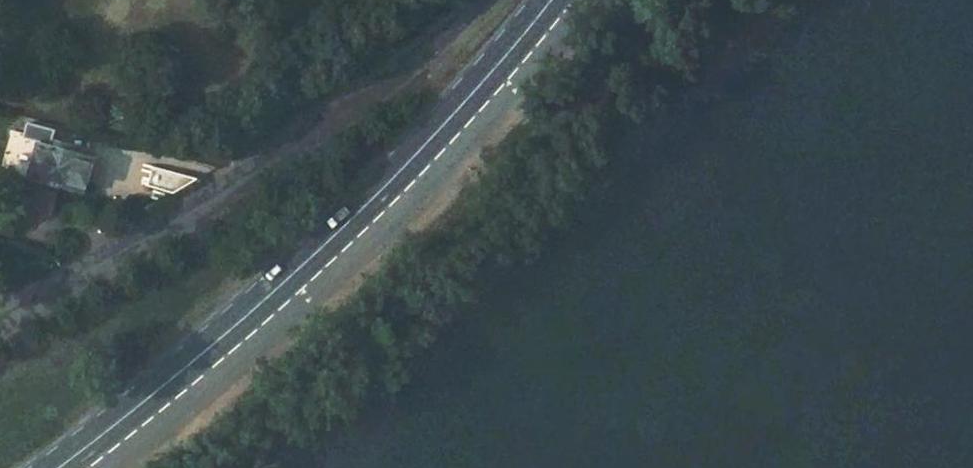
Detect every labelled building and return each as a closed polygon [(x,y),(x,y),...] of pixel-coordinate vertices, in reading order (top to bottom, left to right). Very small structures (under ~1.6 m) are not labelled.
[(76,193),(85,163),(32,148),(24,179),(48,185),(76,193)] [(143,189),(167,196),(193,182),(149,170),(143,189)] [(21,178),(14,206),(40,214),(48,185),(24,179),(21,178)]
